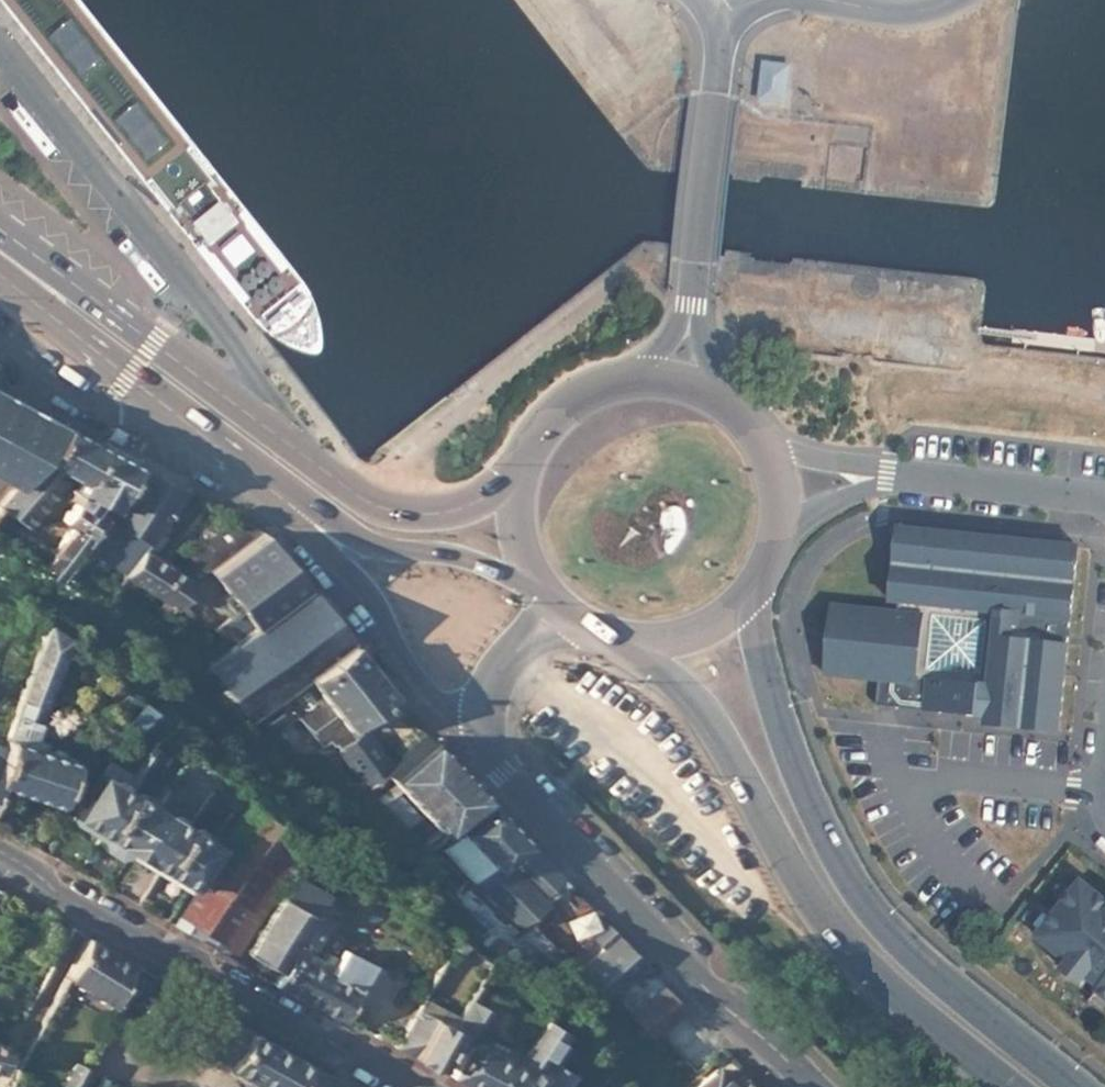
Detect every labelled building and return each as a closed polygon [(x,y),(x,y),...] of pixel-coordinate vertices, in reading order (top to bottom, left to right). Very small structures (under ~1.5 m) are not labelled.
[(792,65),(767,63),(763,101),(788,103),(792,65)] [(27,404),(0,389),(0,450),(27,404)] [(46,414),(27,404),(0,450),(0,477),(16,485),(40,450),(28,443),(46,414)] [(36,460),(62,422),(46,414),(28,443),(40,450),(16,485),(18,486),(36,460)] [(91,438),(62,422),(36,460),(66,478),(69,473),(71,474),(91,438)] [(98,442),(91,438),(71,474),(79,479),(98,442)] [(74,572),(87,548),(134,461),(98,442),(79,479),(69,496),(76,501),(65,520),(76,526),(61,555),(57,562),(74,572)] [(66,478),(36,460),(18,486),(12,494),(41,514),(66,478)] [(133,573),(148,552),(153,544),(111,522),(142,465),(134,461),(87,548),(133,573)] [(111,522),(153,544),(159,532),(185,488),(142,465),(111,522)] [(12,494),(4,506),(32,527),(41,514),(12,494)] [(214,572),(253,626),(305,585),(264,528),(214,572)] [(984,723),(1057,731),(1076,546),(897,528),(889,601),(896,601),(895,611),(830,605),(823,674),(877,680),(875,704),(898,707),(898,698),(910,699),(910,708),(985,715),(984,723)] [(153,544),(148,552),(160,558),(171,539),(159,532),(153,544)] [(142,584),(181,606),(198,580),(160,558),(148,552),(133,573),(130,577),(142,584)] [(51,573),(68,582),(74,572),(57,562),(51,573)] [(130,605),(132,602),(142,584),(130,577),(116,597),(130,605)] [(203,754),(205,755),(247,722),(349,641),(305,585),(253,626),(204,664),(149,693),(173,714),(168,721),(193,745),(203,754)] [(58,802),(75,757),(40,746),(42,741),(33,737),(65,636),(43,621),(1,762),(0,766),(0,782),(58,802)] [(349,641),(247,722),(261,740),(295,714),(296,713),(312,732),(335,714),(346,728),(390,693),(349,641)] [(138,699),(124,687),(116,700),(117,706),(129,714),(138,699)] [(898,698),(898,707),(910,708),(910,699),(898,698)] [(138,699),(129,714),(123,724),(128,728),(133,721),(139,724),(149,708),(138,699)] [(343,773),(366,797),(389,776),(412,754),(410,752),(394,735),(372,756),(367,751),(343,773)] [(483,795),(427,735),(410,752),(412,754),(389,776),(442,833),(483,795)] [(152,742),(132,776),(100,831),(129,849),(130,849),(156,804),(147,799),(171,757),(152,742)] [(186,752),(192,762),(203,754),(193,745),(186,752)] [(132,776),(103,759),(71,813),(100,831),(132,776)] [(156,804),(130,849),(158,866),(206,784),(187,769),(180,780),(186,785),(171,813),(157,802),(156,804)] [(366,797),(422,857),(441,839),(445,835),(442,833),(389,776),(366,797)] [(206,784),(158,866),(187,884),(214,839),(199,830),(213,804),(220,809),(225,800),(206,784)] [(500,871),(530,844),(485,797),(456,825),(500,871)] [(218,948),(234,958),(286,871),(307,837),(248,802),(180,914),(174,924),(201,939),(218,948)] [(441,839),(485,886),(500,871),(456,825),(445,835),(441,839)] [(129,849),(100,831),(104,844),(118,853),(129,849)] [(329,891),(347,862),(352,853),(318,836),(310,832),(307,837),(286,871),(295,877),(319,891),(322,886),(329,891)] [(543,898),(563,880),(530,844),(500,871),(485,886),(481,890),(500,909),(523,928),(548,904),(543,898)] [(280,972),(326,896),(329,891),(322,886),(319,891),(295,877),(276,910),(273,908),(247,952),(280,972)] [(1079,879),(1034,937),(1064,960),(1065,961),(1063,964),(1083,979),(1087,974),(1088,975),(1099,984),(1086,1001),(1104,1016),(1104,900),(1079,879)] [(342,1018),(375,964),(346,946),(332,969),(312,957),(338,913),(332,910),(337,903),(326,896),(280,972),(275,980),(273,983),(333,1013),(342,1018)] [(965,938),(950,924),(942,933),(956,947),(965,938)] [(593,939),(593,940),(606,952),(584,975),(612,1004),(612,1005),(615,1002),(646,967),(618,936),(617,936),(606,925),(593,939)] [(110,1002),(131,963),(86,936),(57,990),(63,994),(70,981),(110,1002)] [(1063,964),(1065,961),(1064,960),(1057,969),(1079,986),(1088,975),(1087,974),(1083,979),(1063,964)] [(631,1018),(664,986),(646,967),(615,1002),(631,1018)] [(683,1015),(688,1011),(664,986),(631,1018),(654,1043),(662,1035),(683,1015)] [(421,996),(416,1005),(453,1024),(458,1015),(421,996)] [(530,1071),(517,1063),(482,1046),(487,1035),(490,1031),(483,1027),(492,1011),(467,997),(458,1015),(453,1024),(456,1026),(453,1032),(467,1038),(449,1073),(476,1086),(521,1086),(530,1071)] [(436,1066),(453,1032),(456,1026),(453,1024),(416,1005),(396,1044),(396,1045),(420,1058),(436,1066)] [(219,1013),(206,1037),(215,1043),(209,1053),(226,1062),(228,1060),(277,1086),(353,1086),(219,1013)] [(570,1070),(545,1057),(562,1025),(543,1015),(523,1053),(517,1063),(530,1071),(521,1086),(561,1086),(570,1070)] [(698,1073),(719,1054),(683,1015),(662,1035),(698,1073)] [(517,1063),(523,1053),(487,1035),(482,1046),(517,1063)] [(204,1049),(209,1053),(215,1043),(206,1037),(204,1039),(203,1041),(202,1043),(202,1044),(202,1046),(202,1047),(204,1049)] [(3,1069),(10,1045),(0,1043),(0,1068),(3,1069)] [(85,1067),(71,1059),(56,1086),(74,1086),(85,1067)] [(716,1070),(697,1086),(732,1086),(716,1070)] [(593,1083),(586,1079),(582,1085),(585,1086),(590,1086),(593,1083)]
